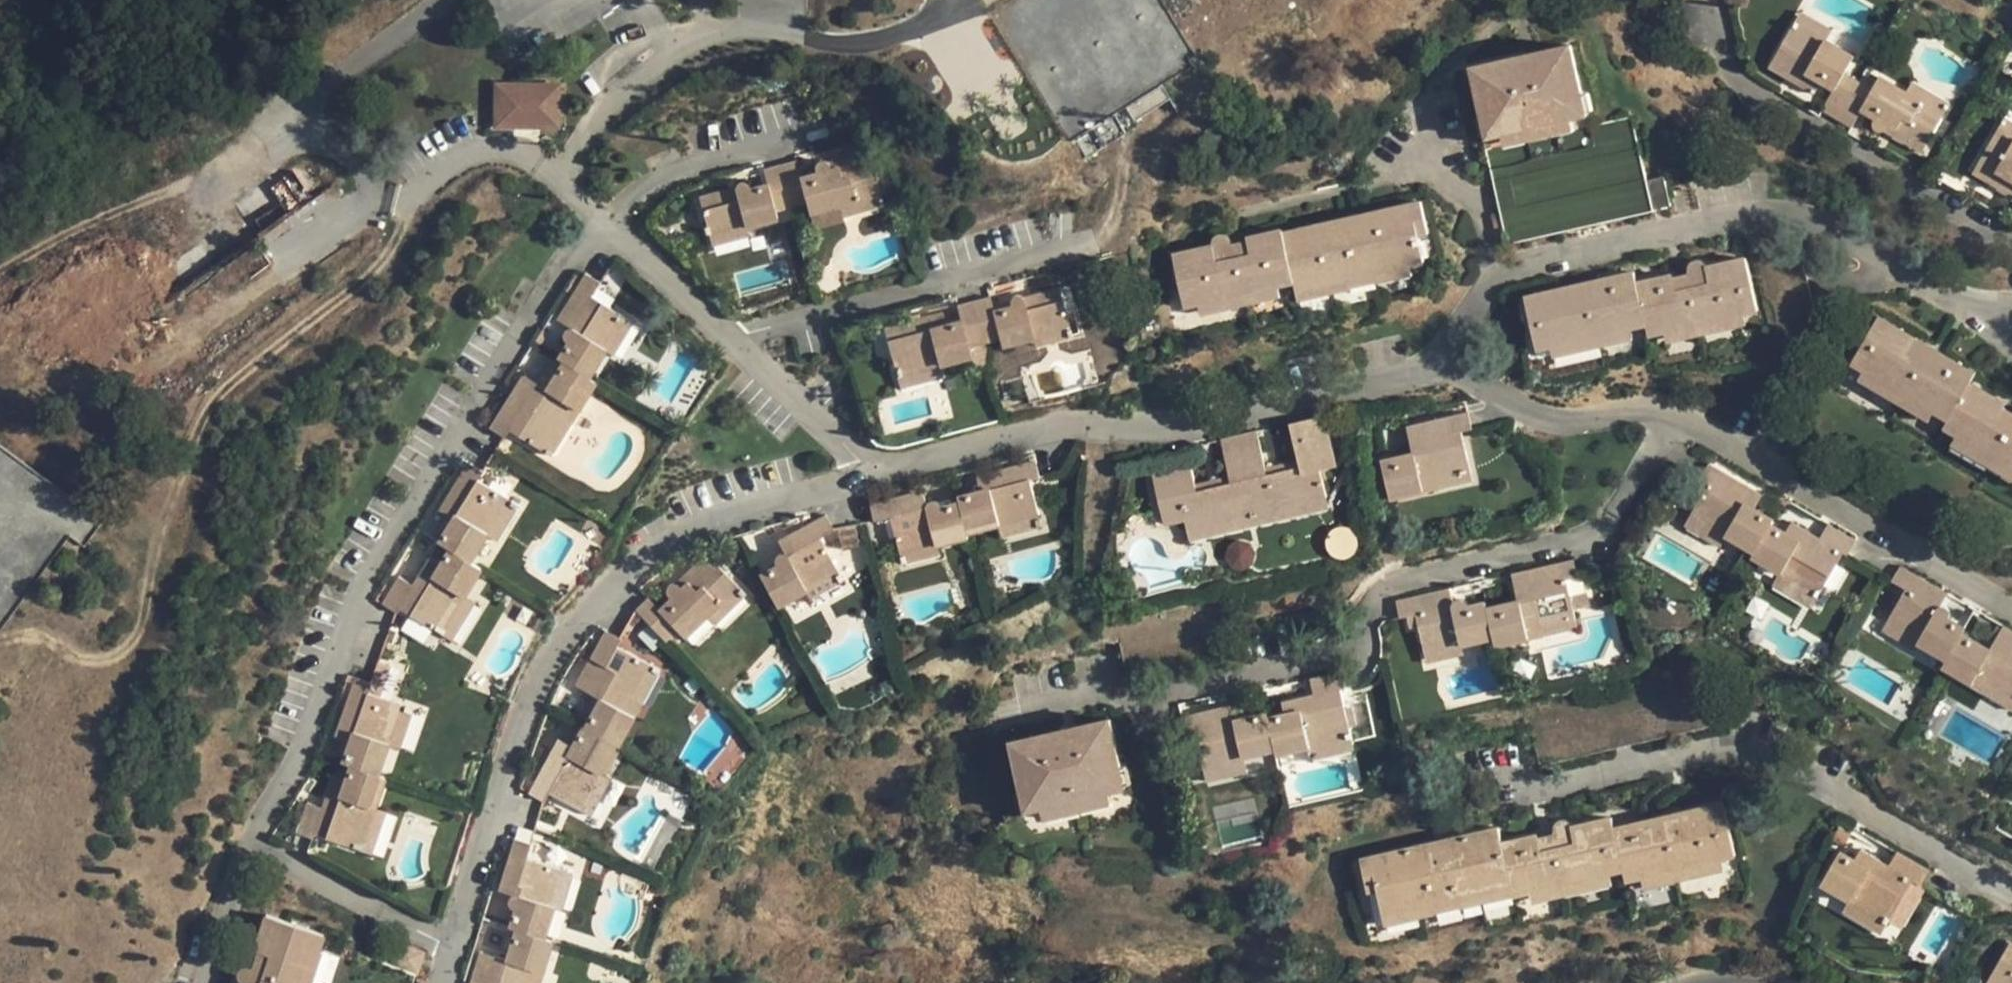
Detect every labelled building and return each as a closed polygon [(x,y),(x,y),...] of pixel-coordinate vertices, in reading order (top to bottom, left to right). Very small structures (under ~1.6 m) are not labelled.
[(1797,6),(1791,17),(1826,38),(1832,27),(1797,6)] [(1830,88),(1821,106),(1835,116),(1856,79),(1842,70),(1851,52),(1826,38),(1791,17),(1765,63),(1811,90),(1817,80),(1830,88)] [(1472,60),(1488,130),(1504,126),(1573,109),(1587,106),(1570,38),(1536,46),(1542,69),(1528,71),(1522,50),(1472,60)] [(1522,50),(1528,71),(1542,69),(1536,46),(1522,50)] [(1856,79),(1835,116),(1851,123),(1861,105),(1875,112),(1871,118),(1872,121),(1874,125),(1878,128),(1882,128),(1886,127),(1922,148),(1944,111),(1903,87),(1879,73),(1870,87),(1856,79)] [(1911,74),(1903,87),(1944,111),(1951,98),(1911,74)] [(501,107),(494,108),(494,130),(522,129),(522,120),(533,119),(533,129),(560,129),(560,85),(500,86),(501,107)] [(1486,144),(1509,244),(1656,209),(1650,181),(1633,109),(1598,117),(1576,122),(1507,140),(1486,144)] [(1573,109),(1504,126),(1507,140),(1576,122),(1573,109)] [(1998,127),(2011,135),(2011,121),(2004,116),(1998,127)] [(522,120),(522,129),(533,129),(533,119),(522,120)] [(1998,127),(1972,172),(2011,196),(2011,135),(1998,127)] [(780,168),(792,211),(808,206),(810,212),(839,206),(881,195),(870,155),(829,165),(828,161),(825,160),(822,159),(818,161),(816,161),(814,166),(814,169),(816,176),(801,178),(797,165),(780,168)] [(699,200),(708,236),(746,226),(746,229),(777,222),(775,215),(792,211),(780,168),(764,174),(768,188),(751,193),(750,187),(748,184),(746,182),(743,181),(741,182),(737,184),(736,186),(737,190),(699,200)] [(291,174),(270,186),(285,212),(306,201),(291,174)] [(1650,181),(1656,209),(1674,204),(1667,177),(1650,181)] [(884,206),(881,195),(839,206),(842,217),(884,206)] [(1299,278),(1302,287),(1354,274),(1356,283),(1381,277),(1379,269),(1429,257),(1424,231),(1431,229),(1423,197),(1358,213),(1364,239),(1343,243),(1338,218),(1287,230),(1299,278)] [(1364,239),(1358,213),(1338,218),(1343,243),(1364,239)] [(1175,253),(1187,304),(1299,278),(1287,230),(1286,225),(1250,234),(1251,238),(1254,250),(1219,259),(1214,243),(1175,253)] [(746,226),(708,236),(711,248),(749,239),(746,229),(746,226)] [(1214,243),(1219,259),(1254,250),(1251,238),(1232,244),(1232,242),(1231,238),(1228,235),(1225,232),(1222,232),(1219,233),(1216,234),(1215,237),(1214,240),(1214,243)] [(261,249),(243,255),(249,271),(266,265),(261,249)] [(1650,322),(1652,331),(1760,305),(1748,254),(1707,265),(1711,277),(1678,285),(1675,275),(1674,272),(1640,281),(1650,322)] [(1431,267),(1429,257),(1379,269),(1381,277),(1382,279),(1431,267)] [(1675,275),(1678,285),(1711,277),(1707,265),(1705,263),(1703,260),(1700,258),(1697,259),(1692,261),(1691,263),(1691,266),(1692,271),(1675,275)] [(1528,295),(1540,348),(1650,322),(1640,281),(1637,269),(1601,279),(1605,294),(1572,302),(1569,286),(1528,295)] [(1354,274),(1302,287),(1305,298),(1357,285),(1356,283),(1354,274)] [(571,345),(562,359),(592,378),(609,351),(605,349),(624,316),(593,299),(602,282),(587,275),(559,322),(571,329),(569,331),(567,335),(567,339),(567,343),(571,345)] [(1605,294),(1601,279),(1569,286),(1572,302),(1605,294)] [(976,301),(987,342),(1004,338),(1005,345),(1036,338),(1035,333),(1073,323),(1063,288),(1024,297),(1022,294),(1017,293),(1015,293),(1012,294),(1010,296),(1010,300),(1013,307),(996,311),(993,297),(976,301)] [(888,324),(900,373),(941,363),(974,355),(972,346),(987,342),(976,301),(961,305),(964,318),(944,324),(941,311),(888,324)] [(636,323),(624,316),(605,349),(609,351),(616,356),(636,323)] [(1881,317),(1854,365),(1952,420),(1972,385),(1978,374),(1947,356),(1940,369),(1910,352),(1918,339),(1881,317)] [(1076,335),(1073,323),(1035,333),(1036,338),(1038,345),(1076,335)] [(1947,356),(1918,339),(1910,352),(1940,369),(1947,356)] [(521,375),(490,425),(505,435),(512,426),(541,443),(558,415),(570,422),(596,380),(592,378),(562,359),(544,388),(521,375)] [(941,363),(900,373),(902,383),(943,373),(941,363)] [(1946,430),(2011,467),(2011,423),(1997,415),(2002,405),(2004,402),(1972,385),(1952,420),(1946,430)] [(1997,415),(2011,423),(2011,410),(2002,405),(1997,415)] [(1383,459),(1391,495),(1430,488),(1431,492),(1440,490),(1437,477),(1475,469),(1465,429),(1474,428),(1469,410),(1435,417),(1439,434),(1412,440),(1415,451),(1383,459)] [(1239,435),(1257,510),(1329,492),(1324,469),(1342,465),(1331,412),(1292,422),(1300,461),(1266,469),(1257,431),(1239,435)] [(558,415),(541,443),(553,450),(570,422),(558,415)] [(1186,524),(1186,526),(1257,510),(1239,435),(1221,439),(1231,478),(1197,485),(1192,462),(1153,471),(1165,520),(1184,516),(1186,524)] [(69,539),(85,550),(103,524),(0,448),(0,633),(69,539)] [(981,492),(960,497),(961,502),(969,532),(1001,526),(1041,515),(1032,478),(1041,476),(1036,460),(978,476),(981,492)] [(451,523),(441,542),(451,549),(471,561),(488,534),(510,497),(479,479),(484,470),(469,463),(438,514),(451,523)] [(1709,465),(1701,481),(1710,487),(1693,516),(1728,536),(1756,552),(1773,524),(1776,520),(1758,509),(1764,495),(1709,465)] [(1477,482),(1475,469),(1437,477),(1440,490),(1477,482)] [(939,541),(939,544),(970,537),(969,532),(961,502),(944,506),(942,504),(939,502),(936,500),(931,500),(927,501),(924,490),(872,503),(875,520),(891,516),(900,550),(939,541)] [(1332,503),(1329,492),(1257,510),(1260,520),(1332,503)] [(520,503),(510,497),(488,534),(498,540),(520,503)] [(1257,510),(1186,526),(1189,537),(1260,520),(1257,510)] [(761,576),(779,606),(806,592),(803,588),(837,568),(819,536),(833,527),(824,513),(776,542),(781,553),(778,556),(775,557),(774,560),(773,563),(775,568),(761,576)] [(1041,515),(1001,526),(1004,537),(1044,526),(1041,515)] [(1728,536),(1693,516),(1686,527),(1721,547),(1728,536)] [(1756,552),(1753,557),(1781,572),(1821,595),(1839,562),(1836,560),(1841,550),(1845,553),(1849,556),(1858,541),(1830,524),(1822,537),(1794,521),(1787,533),(1773,524),(1756,552)] [(853,527),(825,534),(829,552),(857,545),(853,527)] [(939,541),(900,550),(903,563),(942,554),(939,544),(939,541)] [(400,578),(385,603),(399,614),(401,609),(442,634),(467,595),(482,568),(471,561),(451,549),(442,565),(432,559),(415,587),(400,578)] [(1845,553),(1841,550),(1836,560),(1839,562),(1845,553)] [(650,601),(638,615),(669,645),(681,633),(685,637),(707,614),(736,585),(706,556),(678,587),(673,586),(670,587),(667,590),(665,594),(665,597),(667,599),(669,602),(661,612),(650,601)] [(1496,637),(1498,645),(1534,636),(1535,640),(1536,641),(1547,638),(1543,625),(1581,616),(1572,578),(1579,576),(1574,557),(1542,565),(1546,584),(1517,590),(1520,600),(1489,608),(1496,637)] [(1906,601),(1893,624),(1910,634),(1911,631),(1926,640),(1924,645),(1950,660),(1964,635),(1967,629),(1949,620),(1951,617),(1952,615),(1951,613),(1950,610),(1948,609),(1945,608),(1944,609),(1941,611),(1950,595),(1903,567),(1894,582),(1912,592),(1916,595),(1911,604),(1906,601)] [(844,580),(837,568),(803,588),(806,592),(810,599),(844,580)] [(1815,606),(1821,595),(1781,572),(1775,583),(1815,606)] [(745,595),(736,585),(707,614),(717,623),(745,595)] [(1461,639),(1463,645),(1496,637),(1489,608),(1487,599),(1468,604),(1467,603),(1466,599),(1464,598),(1462,596),(1459,596),(1456,597),(1452,598),(1451,588),(1398,601),(1403,618),(1417,615),(1425,651),(1443,647),(1442,643),(1461,639)] [(1912,592),(1906,601),(1911,604),(1916,595),(1912,592)] [(467,595),(442,634),(451,640),(475,600),(467,595)] [(1584,628),(1581,616),(1543,625),(1547,638),(1584,628)] [(1910,634),(1893,624),(1887,634),(1919,653),(1924,645),(1926,640),(1911,631),(1910,634)] [(1950,660),(1945,667),(1973,681),(1972,684),(1989,693),(1994,684),(2011,694),(2011,631),(2005,628),(1991,653),(1964,635),(1950,660)] [(591,733),(624,749),(647,706),(636,701),(650,671),(619,655),(625,642),(610,635),(582,693),(604,704),(590,732),(591,733)] [(1443,647),(1425,651),(1427,658),(1464,650),(1463,645),(1461,639),(1442,643),(1443,647)] [(662,676),(650,671),(636,701),(647,706),(662,676)] [(1279,750),(1280,755),(1314,748),(1353,738),(1342,690),(1348,688),(1345,671),(1313,679),(1317,696),(1284,702),(1287,713),(1270,717),(1279,750)] [(372,694),(374,685),(358,681),(341,739),(358,744),(352,766),(385,775),(394,745),(406,706),(372,694)] [(1994,684),(1989,693),(2011,706),(2011,694),(1994,684)] [(1184,715),(1188,732),(1196,731),(1205,768),(1247,758),(1279,750),(1270,717),(1269,714),(1243,720),(1239,704),(1184,715)] [(418,709),(406,706),(394,745),(406,749),(418,709)] [(1011,744),(1028,813),(1042,810),(1113,794),(1128,789),(1111,720),(1075,729),(1082,754),(1070,756),(1064,732),(1011,744)] [(1064,732),(1070,756),(1082,754),(1075,729),(1064,732)] [(624,749),(591,733),(582,752),(567,746),(539,800),(551,806),(553,808),(557,799),(590,815),(609,778),(624,749)] [(1353,738),(1314,748),(1316,760),(1356,750),(1353,738)] [(635,755),(624,749),(609,778),(620,784),(635,755)] [(1247,758),(1205,768),(1208,781),(1251,771),(1247,758)] [(308,807),(300,835),(316,841),(318,836),(365,850),(378,809),(388,777),(385,775),(352,766),(346,785),(335,781),(325,812),(308,807)] [(1113,794),(1042,810),(1046,823),(1116,806),(1113,794)] [(1651,820),(1614,829),(1624,869),(1627,882),(1736,855),(1723,803),(1683,812),(1687,828),(1655,836),(1651,820)] [(378,809),(365,850),(375,854),(388,811),(378,809)] [(1651,820),(1655,836),(1687,828),(1683,812),(1651,820)] [(1538,834),(1502,843),(1512,884),(1514,894),(1624,869),(1614,829),(1612,817),(1571,827),(1574,842),(1541,849),(1539,837),(1538,834)] [(1539,837),(1541,849),(1574,842),(1571,827),(1570,825),(1568,822),(1565,820),(1561,819),(1557,821),(1555,824),(1555,827),(1556,832),(1539,837)] [(1360,860),(1368,892),(1377,889),(1384,915),(1433,903),(1436,912),(1462,905),(1460,897),(1512,884),(1502,843),(1499,827),(1446,840),(1453,866),(1433,870),(1427,844),(1360,860)] [(1427,844),(1433,870),(1453,866),(1446,840),(1427,844)] [(534,848),(518,842),(503,894),(515,898),(513,903),(512,906),(513,908),(515,912),(518,913),(521,914),(515,930),(518,930),(550,940),(559,910),(555,909),(565,873),(530,864),(534,848)] [(1841,852),(1822,884),(1827,887),(1851,900),(1890,922),(1913,881),(1922,886),(1931,870),(1898,852),(1890,866),(1862,850),(1855,861),(1846,855),(1841,852)] [(578,877),(565,873),(555,909),(559,910),(567,913),(578,877)] [(1512,884),(1460,897),(1462,905),(1462,907),(1514,894),(1512,884)] [(1883,934),(1890,922),(1851,900),(1844,912),(1883,934)] [(1433,903),(1384,915),(1386,925),(1436,913),(1433,903)] [(246,982),(316,982),(327,951),(323,949),(328,932),(269,915),(253,962),(249,963),(247,963),(244,964),(243,968),(241,971),(242,977),(244,978),(247,981),(246,982)] [(475,982),(530,982),(532,982),(542,982),(556,943),(550,940),(518,930),(509,960),(485,953),(475,982)] [(425,975),(402,967),(329,943),(327,951),(316,982),(423,982),(425,975)] [(1988,981),(1992,982),(2011,982),(2011,945),(2010,943),(1988,981)] [(408,946),(402,967),(425,975),(432,955),(408,946)]
